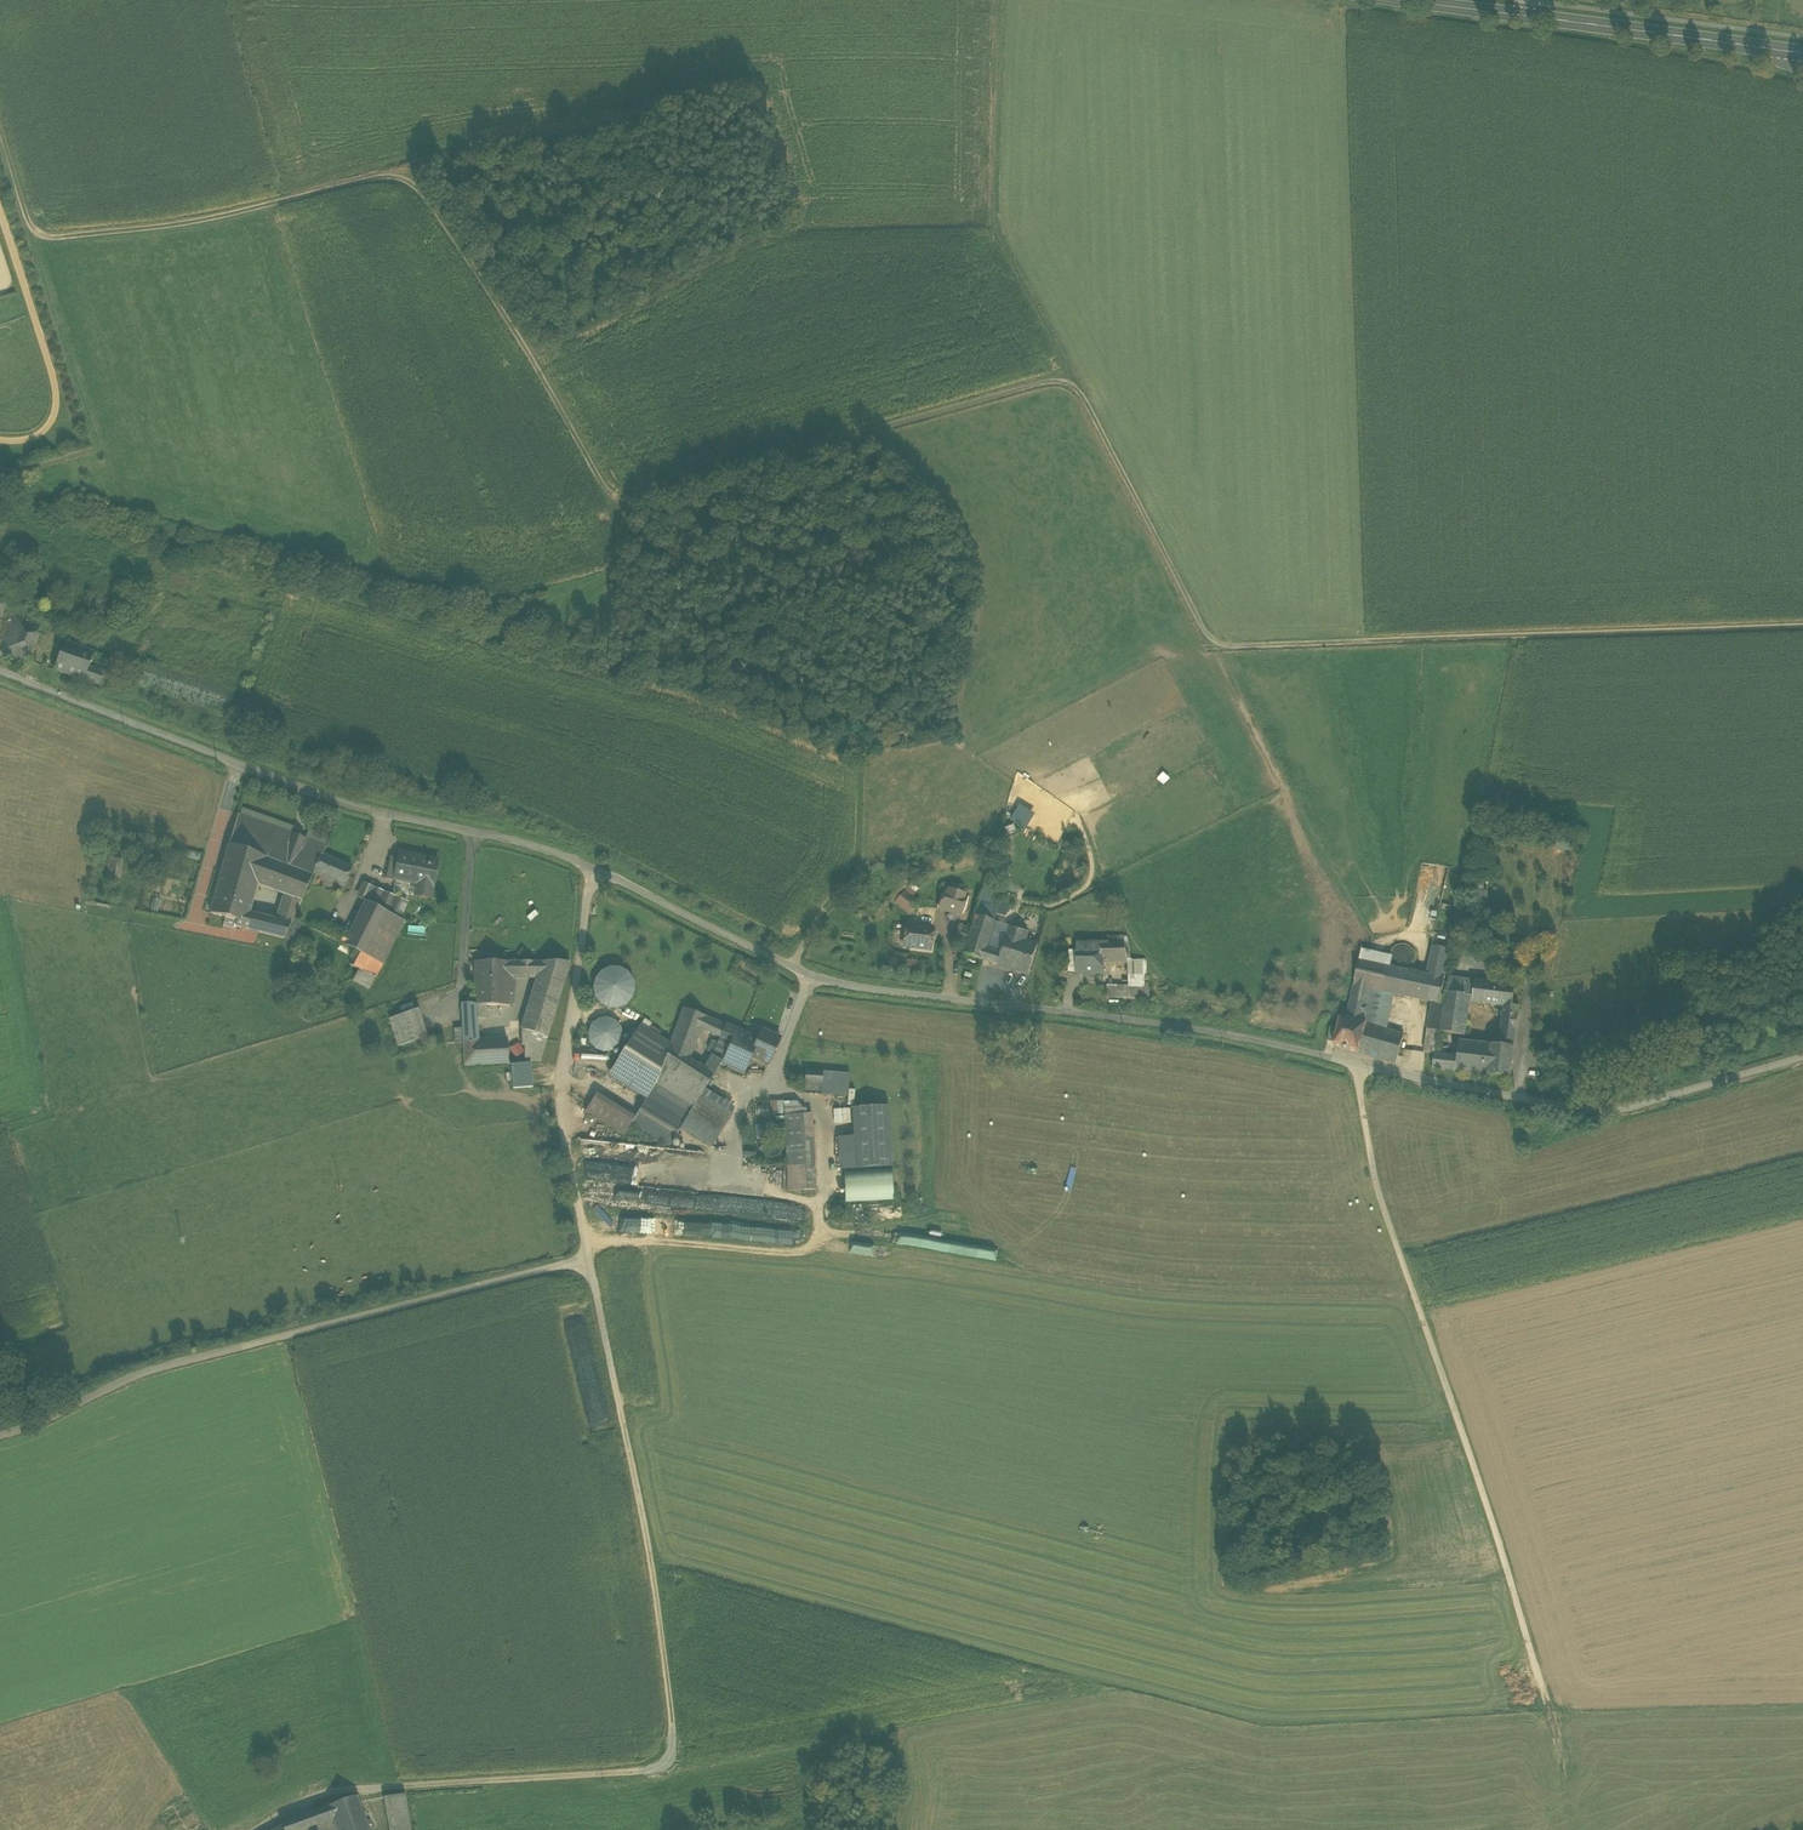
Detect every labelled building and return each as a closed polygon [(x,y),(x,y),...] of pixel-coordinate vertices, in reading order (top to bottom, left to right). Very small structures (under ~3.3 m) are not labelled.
[(7,604),(0,621),(0,648),(17,608),(7,604)] [(17,608),(0,648),(0,654),(24,664),(41,622),(43,615),(18,605),(17,608)] [(41,622),(57,628),(62,616),(46,609),(43,615),(41,622)] [(54,670),(101,686),(102,682),(105,673),(90,667),(95,653),(65,641),(54,670)] [(1035,815),(1018,805),(1009,821),(1026,831),(1035,815)] [(238,813),(230,843),(313,874),(314,870),(322,854),(326,846),(238,813)] [(260,884),(283,893),(302,899),(308,887),(313,874),(230,843),(217,888),(254,899),(257,887),(259,887),(260,884)] [(417,895),(431,898),(438,861),(422,857),(422,856),(400,852),(399,858),(395,876),(396,876),(419,881),(417,895)] [(315,871),(345,884),(352,867),(322,854),(322,855),(322,854),(314,870),(315,871)] [(386,878),(395,880),(396,876),(395,876),(399,858),(391,856),(386,878)] [(108,875),(119,877),(121,860),(111,858),(108,875)] [(1433,865),(1424,923),(1436,924),(1445,867),(1433,865)] [(419,881),(396,876),(395,880),(393,890),(417,895),(419,881)] [(367,901),(373,886),(363,882),(357,896),(366,901),(367,901)] [(367,901),(389,912),(396,896),(373,886),(367,901)] [(238,919),(247,922),(250,912),(254,899),(217,888),(210,912),(238,919)] [(940,909),(961,915),(967,896),(946,889),(940,909)] [(283,893),(277,919),(291,922),(302,899),(283,893)] [(896,903),(909,914),(916,905),(903,894),(896,903)] [(409,901),(396,896),(389,912),(401,919),(409,901)] [(980,899),(975,915),(994,921),(999,905),(980,899)] [(357,950),(382,963),(404,920),(401,919),(389,912),(367,901),(366,901),(350,934),(345,944),(357,950)] [(236,925),(249,928),(254,913),(250,912),(247,922),(238,919),(236,925)] [(264,915),(254,913),(249,928),(259,930),(264,915)] [(277,919),(264,915),(259,930),(285,937),(291,922),(277,919)] [(963,953),(982,959),(985,949),(994,921),(975,915),(963,953)] [(313,928),(328,935),(333,926),(317,919),(313,928)] [(1010,926),(994,921),(985,949),(993,951),(1001,954),(1010,926)] [(958,933),(966,935),(969,926),(961,924),(958,933)] [(328,935),(345,944),(350,934),(333,926),(328,935)] [(904,947),(930,950),(933,929),(906,926),(904,947)] [(997,964),(1029,975),(1038,945),(1026,940),(1029,932),(1010,926),(1001,954),(997,964)] [(1076,974),(1104,975),(1104,963),(1102,944),(1077,944),(1077,951),(1069,950),(1068,969),(1076,969),(1076,974)] [(1104,963),(1128,963),(1125,944),(1102,944),(1104,963)] [(1414,962),(1415,955),(1413,949),(1407,945),(1400,944),(1394,948),(1391,954),(1392,961),(1396,967),(1403,969),(1410,967),(1414,962)] [(1411,997),(1431,1002),(1440,1004),(1450,950),(1432,946),(1427,975),(1417,973),(1411,997)] [(993,951),(985,949),(982,959),(990,962),(993,951)] [(1359,960),(1390,967),(1393,956),(1361,949),(1359,960)] [(382,963),(357,950),(350,964),(359,968),(375,976),(382,963)] [(1001,954),(993,951),(990,962),(997,964),(1001,954)] [(486,1004),(511,1004),(511,974),(511,961),(475,960),(474,1003),(474,1004),(486,1004)] [(1359,960),(1353,985),(1370,989),(1394,994),(1411,997),(1417,973),(1390,967),(1359,960)] [(538,974),(521,1028),(548,1036),(570,961),(521,961),(511,961),(511,974),(538,974)] [(1128,963),(1128,975),(1145,975),(1145,972),(1145,962),(1141,962),(1136,962),(1132,963),(1128,963)] [(353,979),(369,988),(375,976),(359,968),(353,979)] [(605,1004),(613,1006),(620,1005),(626,1002),(631,996),(633,989),(632,981),(628,975),(623,970),(615,968),(608,969),(602,973),(597,979),(595,986),(596,993),(599,1000),(605,1004)] [(1145,999),(1145,975),(1128,975),(1129,986),(1107,985),(1107,998),(1145,999)] [(1448,977),(1445,992),(1471,996),(1473,996),(1475,981),(1448,977)] [(1475,981),(1473,996),(1472,1002),(1504,1006),(1512,1007),(1512,1006),(1514,986),(1475,981)] [(1346,1019),(1362,1022),(1370,989),(1353,985),(1346,1019)] [(1394,994),(1370,989),(1362,1022),(1365,1023),(1367,1023),(1358,1052),(1395,1064),(1404,1033),(1390,1028),(1386,1027),(1394,994)] [(1465,1035),(1471,996),(1445,992),(1444,1004),(1440,1031),(1465,1035)] [(462,1002),(463,1016),(477,1017),(486,1017),(486,1004),(474,1004),(474,1003),(462,1002)] [(1444,1004),(1440,1004),(1431,1002),(1424,1052),(1434,1054),(1437,1031),(1440,1031),(1444,1004)] [(1503,1016),(1518,1017),(1519,1007),(1512,1006),(1512,1007),(1504,1006),(1503,1016)] [(690,1058),(702,1026),(707,1016),(684,1007),(671,1044),(670,1047),(690,1058)] [(391,1017),(399,1045),(423,1038),(414,1010),(391,1017)] [(463,1016),(463,1025),(478,1025),(477,1017),(463,1016)] [(707,1029),(721,1036),(726,1025),(707,1016),(702,1026),(705,1027),(707,1029)] [(1518,1017),(1503,1016),(1502,1025),(1516,1027),(1518,1017)] [(1334,1044),(1358,1052),(1367,1023),(1365,1023),(1362,1022),(1346,1019),(1340,1017),(1337,1028),(1334,1042),(1334,1044)] [(596,1046),(604,1049),(613,1047),(619,1041),(621,1033),(618,1025),(611,1019),(603,1018),(595,1022),(590,1030),(591,1039),(596,1046)] [(479,1040),(478,1025),(463,1025),(463,1027),(464,1042),(465,1063),(509,1061),(508,1039),(479,1040)] [(609,1073),(647,1097),(685,1121),(689,1114),(694,1106),(657,1082),(670,1047),(671,1044),(640,1025),(609,1073)] [(738,1030),(726,1025),(721,1036),(733,1041),(738,1030)] [(1499,1045),(1514,1047),(1516,1027),(1502,1025),(1499,1045)] [(1327,1040),(1334,1042),(1337,1028),(1330,1026),(1327,1040)] [(455,1027),(455,1042),(464,1042),(463,1027),(455,1027)] [(541,1060),(548,1036),(521,1028),(522,1044),(525,1044),(525,1059),(526,1059),(526,1060),(541,1060)] [(763,1029),(758,1039),(758,1040),(751,1054),(752,1054),(759,1057),(758,1058),(769,1063),(781,1038),(763,1029)] [(745,1071),(752,1054),(751,1054),(758,1040),(758,1039),(740,1031),(738,1030),(733,1041),(724,1061),(745,1071)] [(1455,1070),(1487,1074),(1491,1044),(1459,1041),(1457,1056),(1455,1070)] [(1499,1045),(1491,1044),(1487,1074),(1510,1077),(1514,1047),(1499,1045)] [(702,1094),(715,1073),(705,1067),(690,1058),(670,1047),(657,1082),(694,1106),(702,1094)] [(1432,1068),(1455,1070),(1457,1056),(1434,1054),(1432,1068)] [(713,1055),(710,1059),(711,1059),(710,1060),(719,1066),(722,1060),(713,1055)] [(715,1073),(719,1066),(710,1060),(711,1059),(710,1059),(705,1067),(715,1073)] [(512,1063),(513,1087),(533,1086),(531,1062),(512,1063)] [(806,1070),(805,1082),(822,1084),(823,1071),(806,1070)] [(833,1072),(823,1071),(822,1084),(821,1091),(821,1094),(848,1096),(850,1074),(833,1072)] [(821,1091),(822,1084),(805,1082),(804,1089),(821,1091)] [(624,1134),(632,1122),(635,1116),(597,1092),(586,1110),(624,1134)] [(726,1110),(702,1094),(694,1106),(689,1114),(717,1131),(726,1117),(726,1110)] [(647,1097),(635,1116),(632,1122),(670,1146),(685,1121),(647,1097)] [(784,1102),(785,1115),(804,1114),(803,1108),(797,1101),(784,1102)] [(854,1136),(856,1168),(892,1166),(889,1106),(852,1108),(854,1136)] [(851,1108),(834,1109),(834,1123),(851,1123),(851,1108)] [(785,1115),(787,1153),(814,1152),(812,1113),(804,1114),(785,1115)] [(840,1169),(856,1168),(854,1136),(839,1137),(840,1169)] [(787,1153),(788,1166),(815,1165),(814,1152),(787,1153)] [(816,1180),(815,1165),(788,1166),(789,1180),(789,1190),(816,1189),(816,1180)] [(892,1168),(844,1171),(845,1202),(894,1199),(892,1168)] [(592,1181),(589,1200),(621,1204),(622,1193),(614,1191),(615,1184),(592,1181)] [(389,1829),(411,1829),(406,1794),(384,1797),(389,1829)] [(314,1811),(319,1823),(333,1819),(337,1829),(369,1829),(357,1796),(314,1811)] [(314,1811),(305,1814),(310,1827),(319,1823),(314,1811)] [(310,1827),(305,1814),(281,1823),(282,1826),(283,1825),(285,1829),(301,1829),(310,1827)]
